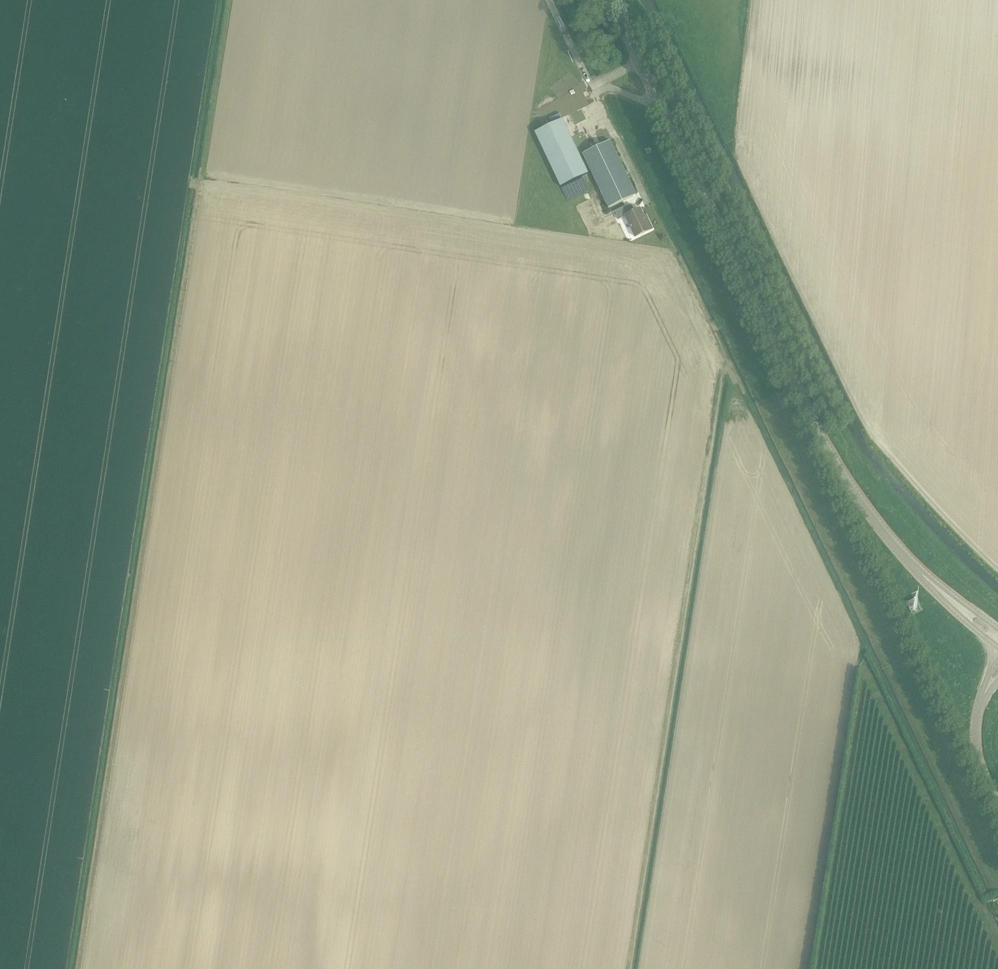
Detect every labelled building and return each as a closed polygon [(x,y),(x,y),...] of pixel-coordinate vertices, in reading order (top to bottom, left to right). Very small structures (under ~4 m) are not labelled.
[(534,132),(560,186),(580,177),(588,173),(584,164),(580,156),(574,144),(573,140),(562,119),(534,132)] [(611,141),(580,156),(584,164),(587,162),(609,208),(636,195),(611,141)] [(653,229),(649,221),(647,222),(640,208),(634,211),(631,204),(615,212),(619,220),(626,216),(635,237),(653,229)] [(906,603),(909,608),(918,604),(915,598),(906,603)]
